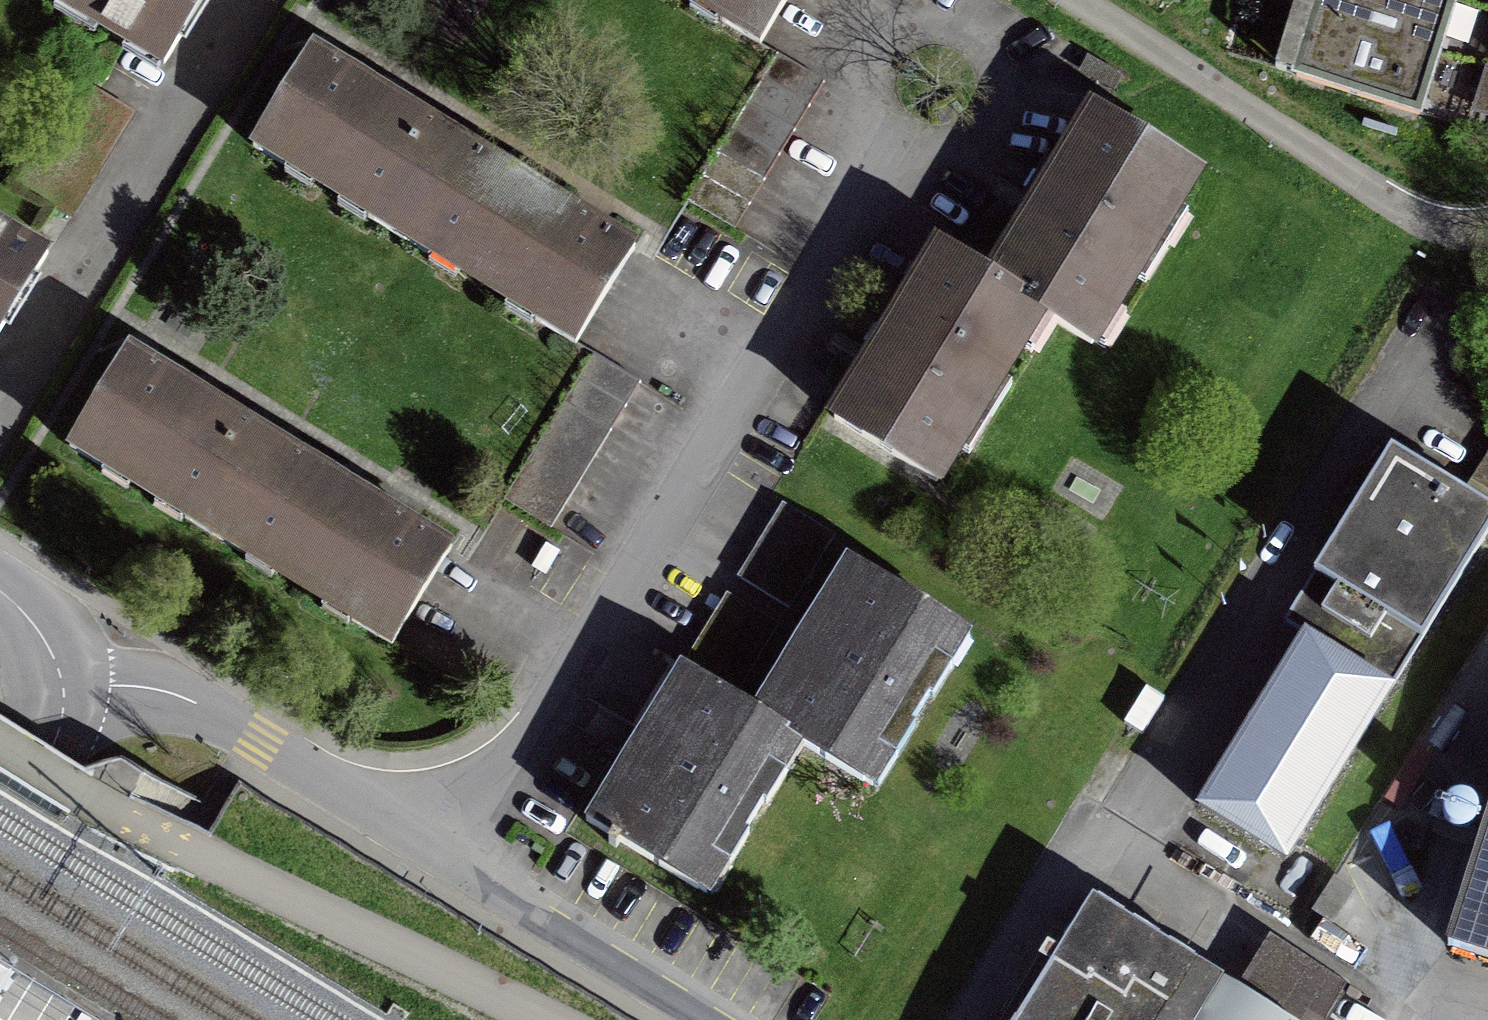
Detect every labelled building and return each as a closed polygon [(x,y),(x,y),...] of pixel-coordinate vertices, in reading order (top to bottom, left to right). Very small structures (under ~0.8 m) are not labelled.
[(161,84),(213,0),(26,0),(161,84)] [(764,56),(797,0),(670,0),(764,56)] [(1301,77),(1421,114),(1431,81),(1447,28),(1456,0),(1325,0),(1301,77)] [(822,81),(776,53),(689,197),(736,225),(750,202),(793,130),(822,81)] [(250,155),(395,247),(458,148),(312,56),(250,155)] [(134,115),(80,80),(48,130),(103,164),(134,115)] [(1206,171),(1091,107),(994,279),(1048,310),(1109,344),(1206,171)] [(639,263),(458,148),(395,247),(577,361),(639,263)] [(0,228),(0,346),(53,260),(0,228)] [(827,436),(941,499),(1048,310),(994,279),(934,246),(827,436)] [(624,408),(639,383),(592,354),(504,496),(552,526),(581,478),(624,408)] [(64,463),(212,549),(272,447),(124,361),(64,463)] [(456,554),(272,447),(212,549),(395,657),(456,554)] [(1472,480),(1487,488),(1487,450),(1472,480)] [(1399,503),(1370,485),(1326,556),(1348,570),(1307,636),(1396,692),(1487,544),(1487,519),(1416,475),(1399,503)] [(831,536),(780,507),(761,540),(738,582),(789,610),(831,536)] [(973,640),(848,563),(752,718),(789,741),(876,795),(973,640)] [(730,704),(778,627),(727,596),(707,628),(679,673),(730,704)] [(1396,692),(1307,636),(1197,811),(1286,866),(1396,692)] [(585,825),(695,892),(789,741),(752,718),(730,704),(679,673),(585,825)] [(1446,963),(1487,977),(1487,826),(1446,963)] [(1356,888),(1336,876),(1315,910),(1335,922),(1356,888)] [(1194,972),(1096,911),(1028,1019),(1165,1019),(1194,972)] [(1194,972),(1165,1019),(1272,1019),(1194,972)]
